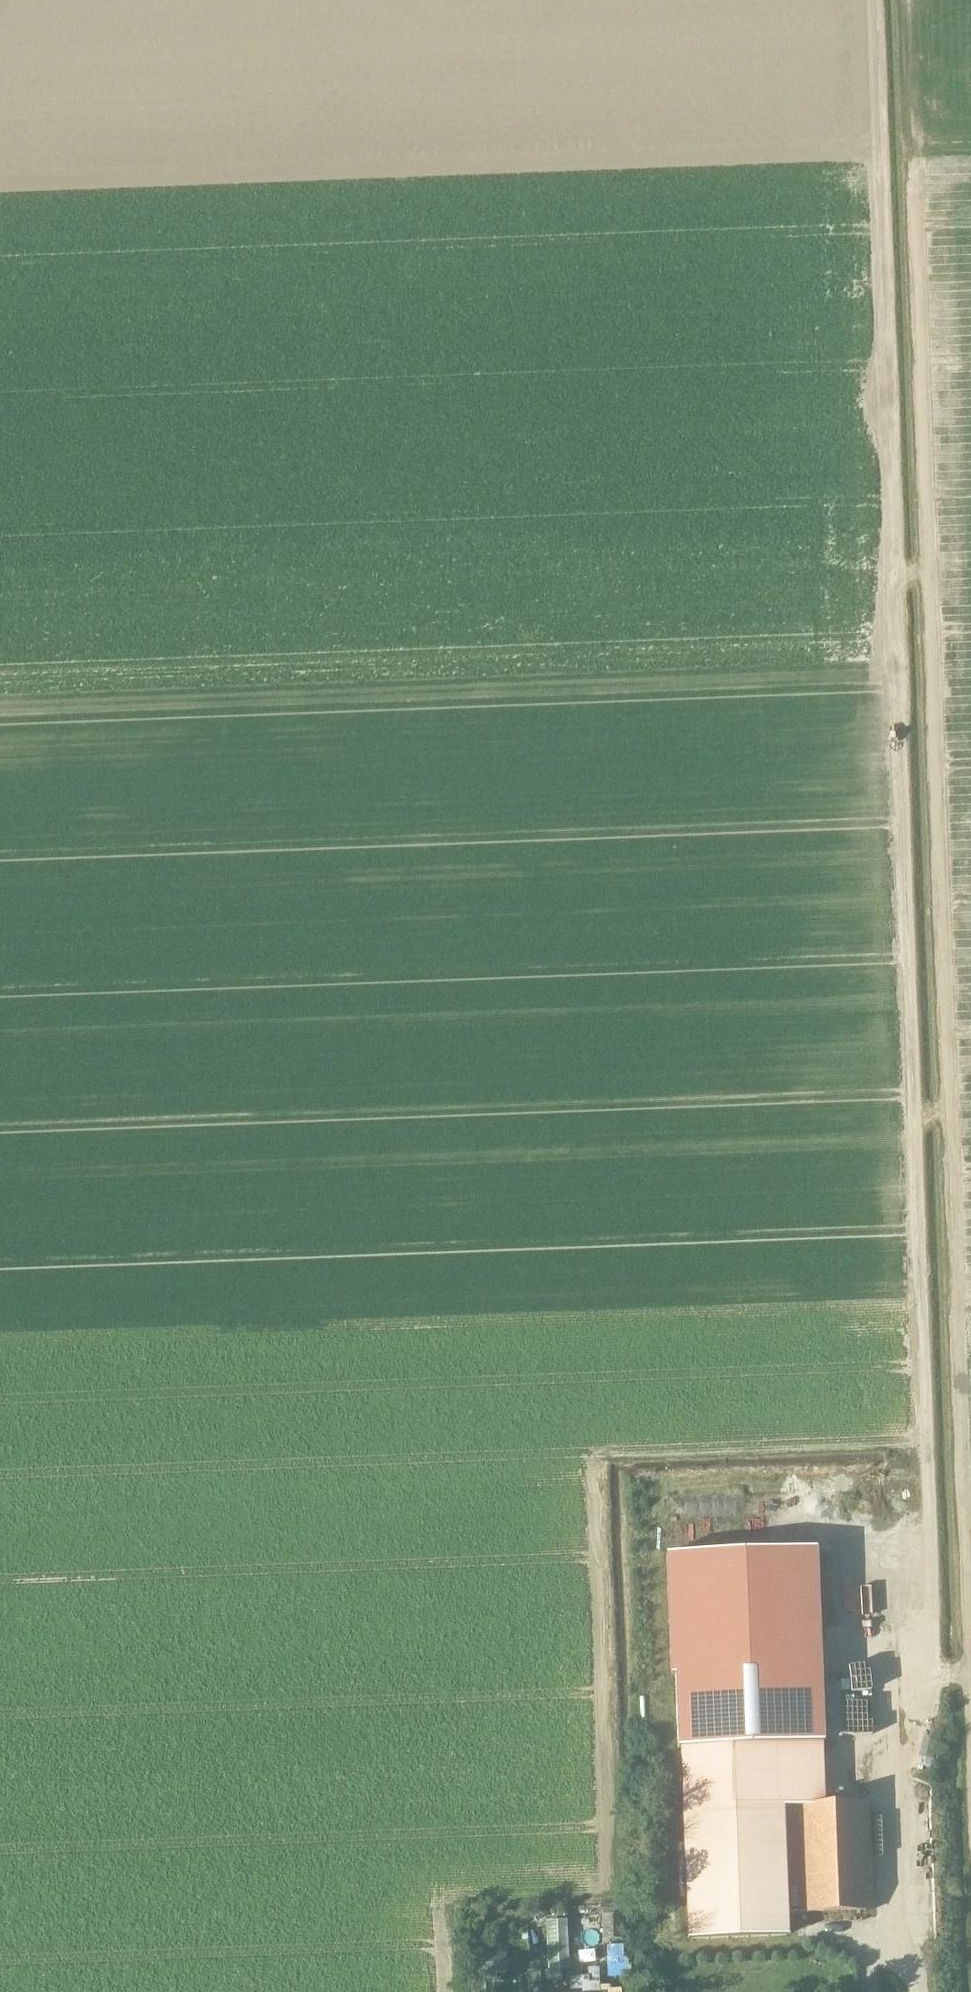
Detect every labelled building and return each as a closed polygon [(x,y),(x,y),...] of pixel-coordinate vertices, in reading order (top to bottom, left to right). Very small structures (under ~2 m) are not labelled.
[(823,1743),(815,1549),(666,1554),(671,1675),(675,1675),(678,1748),(680,1748),(798,1743),(823,1743)] [(799,1912),(872,1909),(868,1803),(795,1806),(799,1912)] [(782,1806),(682,1810),(687,1939),(786,1935),(785,1912),(799,1912),(795,1806),(782,1807),(782,1806)] [(602,1914),(602,1939),(622,1938),(622,1914),(602,1914)] [(568,1967),(566,1918),(545,1919),(548,1968),(568,1967)] [(596,1946),(595,1934),(579,1935),(580,1947),(596,1946)] [(623,1945),(607,1945),(607,1977),(624,1977),(623,1945)] [(573,1950),(574,1970),(584,1970),(583,1950),(573,1950)] [(598,1968),(587,1968),(588,1981),(581,1982),(582,1991),(599,1991),(598,1968)] [(539,1969),(528,1970),(529,1991),(540,1991),(539,1969)]
